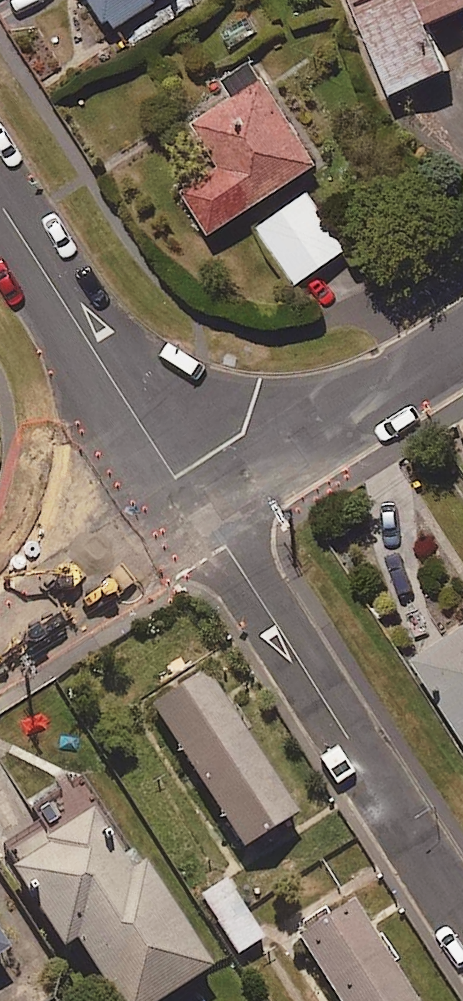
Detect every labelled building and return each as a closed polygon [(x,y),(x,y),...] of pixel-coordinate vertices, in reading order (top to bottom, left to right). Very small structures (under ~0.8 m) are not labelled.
[(113,33),(157,5),(154,0),(92,0),(113,33)] [(392,98),(450,74),(430,28),(462,14),(462,0),(350,0),(392,98)] [(323,170),(259,63),(225,84),(236,102),(197,126),(224,171),(185,194),(211,238),(323,170)] [(348,252),(312,197),(260,231),(296,286),(348,252)] [(415,663),(462,737),(462,632),(415,663)] [(300,820),(208,675),(153,710),(245,855),(300,820)] [(13,877),(65,953),(77,946),(114,1000),(172,1000),(215,972),(144,868),(140,871),(98,808),(53,839),(58,846),(13,877)] [(265,942),(226,881),(200,898),(238,958),(265,942)] [(354,905),(299,939),(339,1000),(415,1000),(354,905)] [(11,955),(0,938),(0,962),(11,955)]
